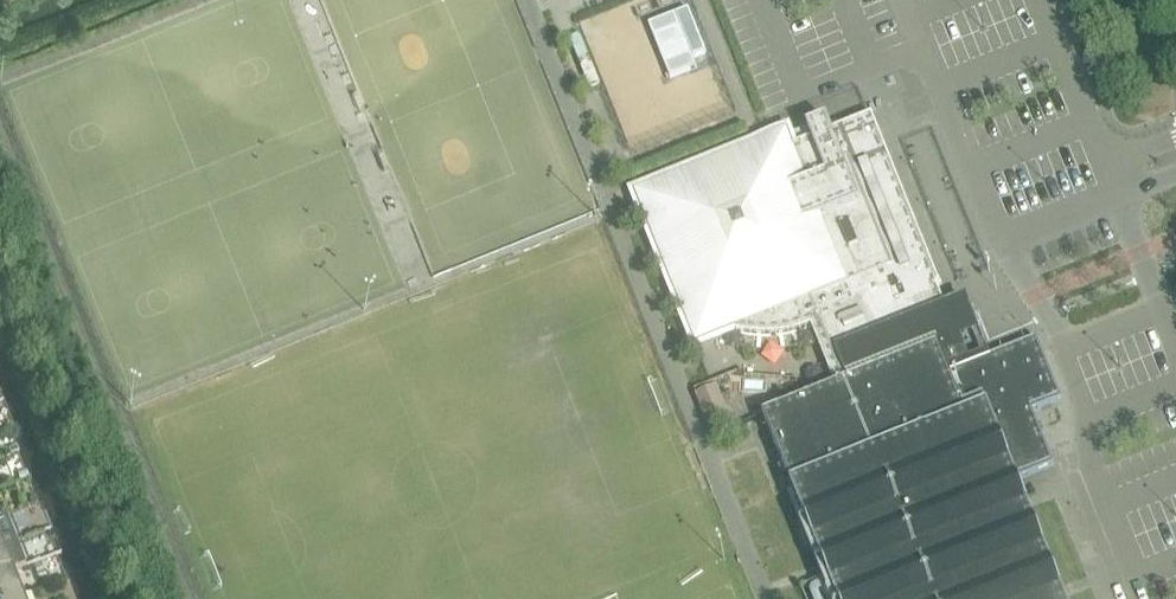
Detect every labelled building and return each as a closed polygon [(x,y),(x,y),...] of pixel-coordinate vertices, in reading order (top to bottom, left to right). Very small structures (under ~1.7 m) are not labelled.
[(837,598),(1065,598),(1018,481),(1054,466),(1033,412),(1062,401),(1037,339),(1004,353),(969,367),(955,332),(965,328),(959,312),(949,316),(937,287),(940,286),(872,116),(832,132),(829,124),(808,132),(812,140),(793,148),(787,133),(635,194),(696,346),(731,333),(736,334),(744,336),(751,337),(761,338),(773,337),(783,336),(793,334),(803,332),(812,328),(836,388),(763,417),(792,488),(837,598)] [(12,573),(2,547),(0,548),(0,577),(12,573)] [(0,577),(0,598),(17,598),(22,597),(12,573),(0,577)]
